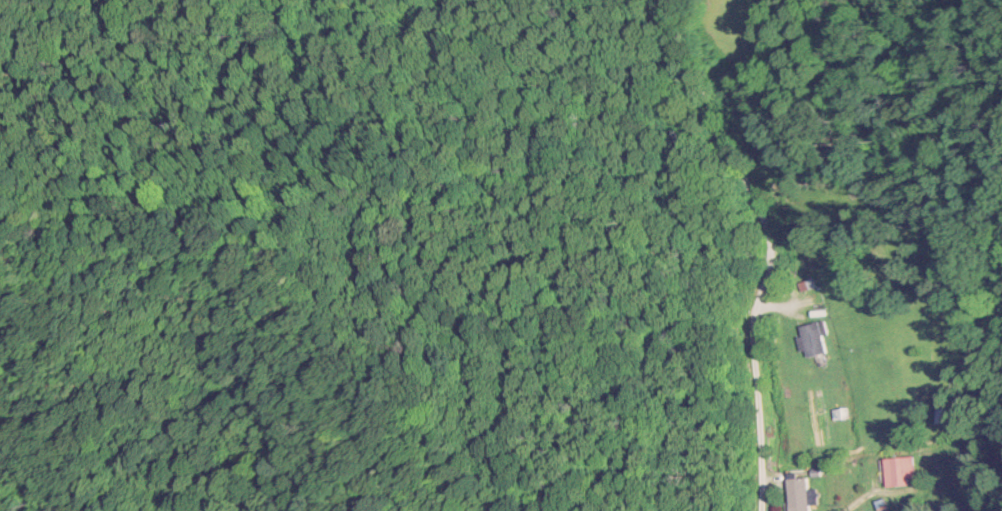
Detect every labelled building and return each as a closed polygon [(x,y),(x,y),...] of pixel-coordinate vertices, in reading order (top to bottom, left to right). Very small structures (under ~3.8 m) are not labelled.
[(950,410),(936,411),(937,426),(951,424),(950,410)] [(958,469),(965,463),(961,457),(954,463),(958,469)] [(914,485),(914,458),(885,459),(886,486),(914,485)] [(790,479),(790,510),(811,510),(811,479),(790,479)]
